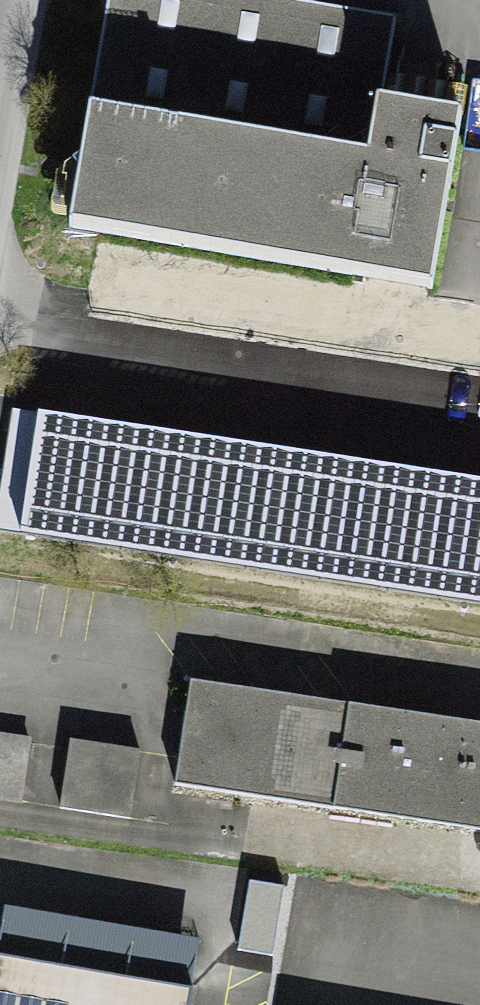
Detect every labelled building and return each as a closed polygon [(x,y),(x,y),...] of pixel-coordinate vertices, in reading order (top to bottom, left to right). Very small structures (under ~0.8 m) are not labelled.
[(71,229),(433,292),(462,118),(379,104),(394,19),(285,0),(111,0),(71,229)] [(13,404),(0,489),(0,528),(479,601),(479,475),(13,404)] [(195,682),(180,784),(479,827),(479,723),(195,682)] [(0,738),(0,797),(20,800),(29,743),(0,738)] [(141,751),(71,740),(60,808),(130,819),(141,751)] [(0,957),(0,1004),(185,1004),(188,988),(0,957)]
